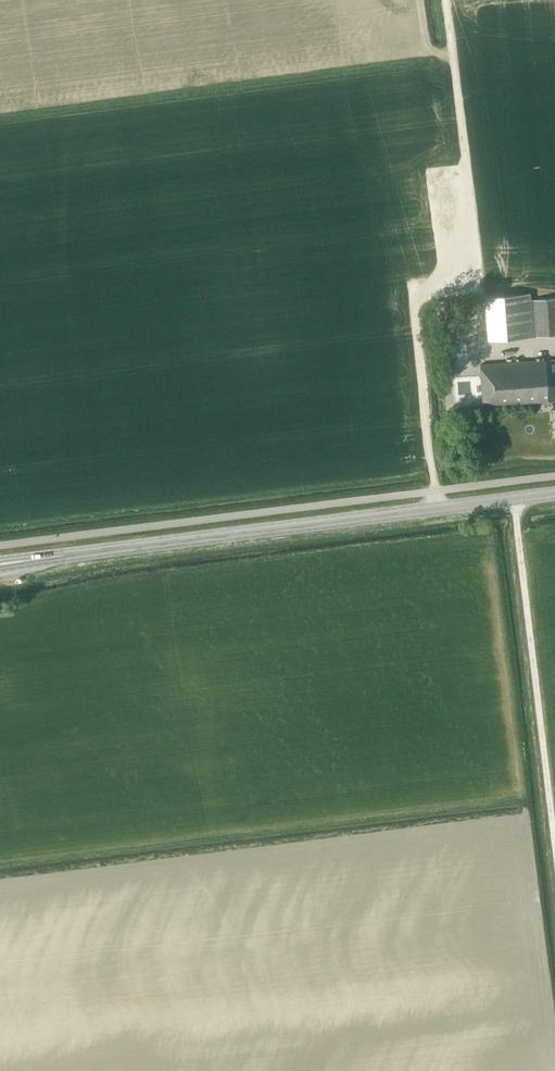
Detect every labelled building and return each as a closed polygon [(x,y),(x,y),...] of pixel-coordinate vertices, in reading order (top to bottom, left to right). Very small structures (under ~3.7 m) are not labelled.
[(531,292),(484,296),(488,340),(554,335),(554,297),(531,299),(531,292)] [(525,363),(525,362),(480,365),(483,406),(553,400),(554,411),(554,361),(525,363)]
